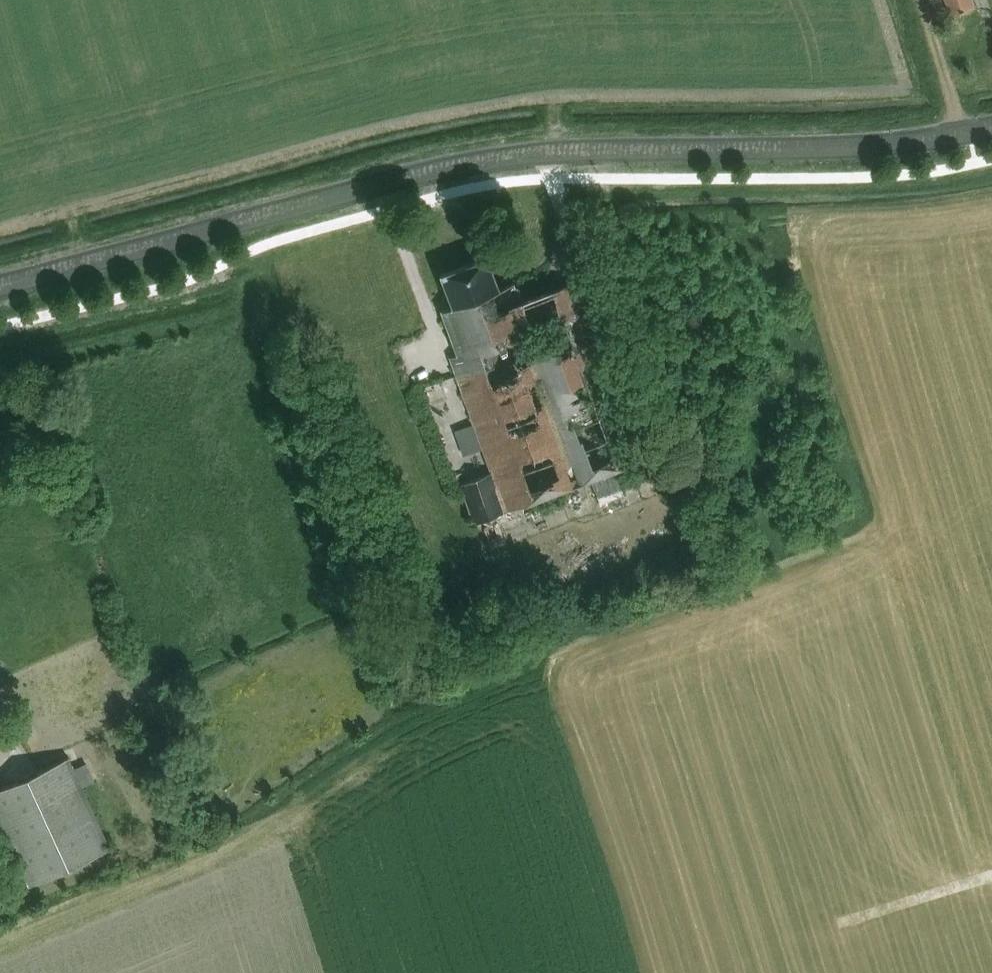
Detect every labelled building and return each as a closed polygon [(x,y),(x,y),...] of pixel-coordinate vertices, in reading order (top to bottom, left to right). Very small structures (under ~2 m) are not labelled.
[(951,14),(972,7),(970,0),(946,0),(951,14)] [(614,469),(646,457),(577,279),(521,301),(515,285),(500,290),(487,258),(443,275),(455,308),(444,313),(461,355),(449,359),(494,473),(462,485),(477,523),(591,478),(614,469)] [(614,469),(591,478),(600,503),(623,494),(614,469)] [(111,849),(69,757),(0,789),(0,817),(32,886),(111,849)]
